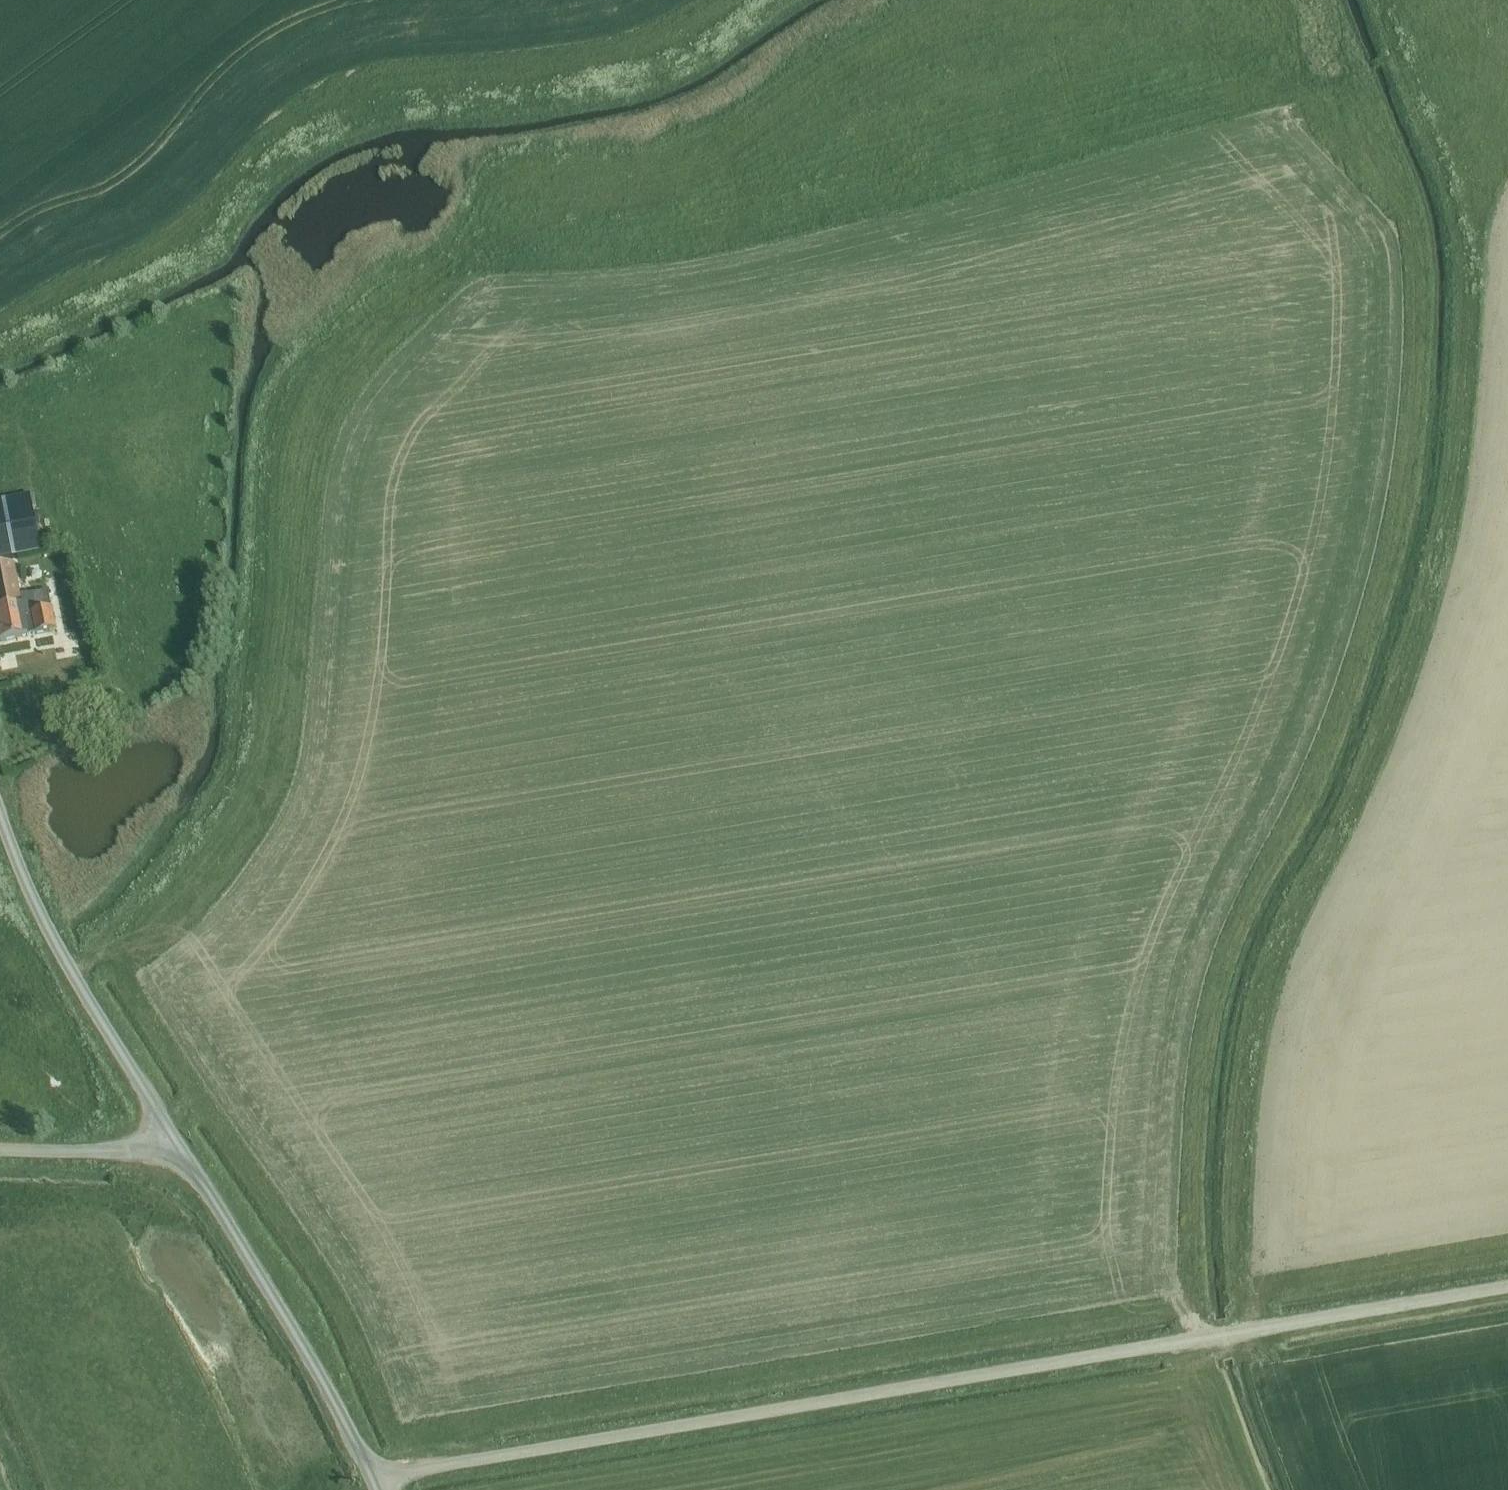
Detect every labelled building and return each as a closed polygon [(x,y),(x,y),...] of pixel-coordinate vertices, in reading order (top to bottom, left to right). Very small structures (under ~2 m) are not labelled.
[(15,563),(13,555),(42,550),(32,493),(0,499),(0,566),(15,563)] [(1,641),(57,630),(53,608),(54,608),(50,588),(21,594),(15,563),(0,566),(0,634),(1,641)]
